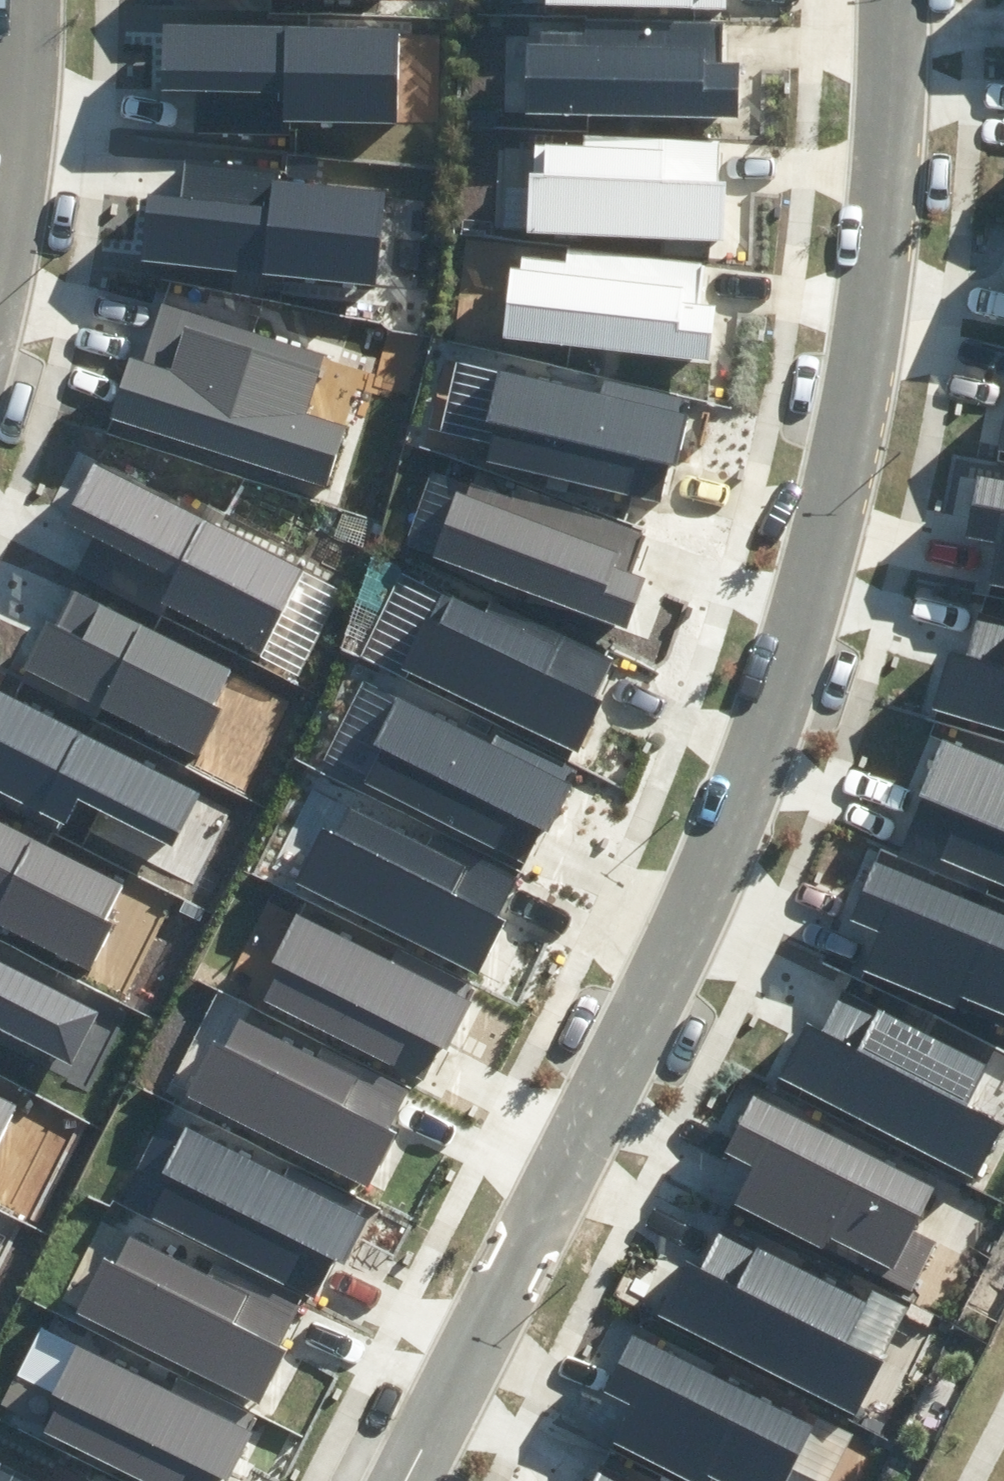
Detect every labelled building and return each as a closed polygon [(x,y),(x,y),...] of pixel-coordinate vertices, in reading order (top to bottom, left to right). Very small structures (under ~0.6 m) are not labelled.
[(530,23),(529,104),(740,108),(741,48),(724,48),(725,10),(586,8),(586,24),(530,23)] [(178,80),(212,79),(212,123),(306,123),(306,112),(400,111),(399,28),(178,30),(178,80)] [(537,171),(535,224),(730,233),(732,171),(719,171),(721,131),(586,124),(586,141),(555,139),(554,172),(537,171)] [(197,158),(191,200),(157,196),(150,252),(390,282),(401,195),(287,180),(289,169),(197,158)] [(514,251),(505,332),(715,355),(722,296),(705,294),(709,257),(572,241),(570,258),(514,251)] [(329,351),(169,298),(149,358),(134,354),(116,407),(327,477),(347,417),(311,405),(329,351)] [(495,412),(486,446),(660,491),(668,461),(678,464),(696,397),(602,372),(599,385),(498,359),(485,409),(495,412)] [(73,507),(104,524),(83,561),(166,605),(171,595),(272,648),(314,570),(99,457),(73,507)] [(466,488),(445,541),(633,618),(655,566),(636,559),(650,526),(527,476),(513,508),(466,488)] [(996,583),(1003,585),(1003,483),(984,479),(975,534),(1003,539),(996,583)] [(198,642),(78,581),(61,614),(51,609),(25,660),(199,747),(238,670),(195,649),(198,642)] [(450,586),(416,655),(576,735),(618,652),(501,594),(494,607),(450,586)] [(943,708),(1003,724),(1003,617),(989,613),(979,650),(959,645),(943,708)] [(75,816),(86,794),(192,848),(219,795),(0,685),(0,779),(75,816)] [(391,741),(376,768),(534,853),(581,767),(503,725),(496,737),(401,685),(375,733),(391,741)] [(901,843),(994,883),(999,872),(1003,875),(1003,758),(949,734),(901,843)] [(326,816),(299,870),(480,959),(502,913),(491,908),(507,876),(354,800),(342,824),(326,816)] [(0,808),(0,912),(98,962),(137,885),(94,863),(98,857),(0,808)] [(870,961),(971,1004),(976,991),(1003,1002),(1003,909),(883,857),(861,908),(888,919),(870,961)] [(480,989),(299,900),(273,954),(289,962),(277,985),(430,1061),(446,1029),(458,1034),(480,989)] [(80,1058),(107,1005),(0,951),(0,1018),(80,1058)] [(783,1066),(980,1165),(1003,1118),(1003,1110),(974,1095),(994,1056),(848,983),(830,1016),(812,1007),(783,1066)] [(224,1031),(198,1084),(378,1173),(401,1127),(390,1122),(412,1078),(335,1040),(329,1053),(252,1015),(240,1039),(224,1031)] [(756,1146),(735,1185),(832,1236),(839,1224),(891,1251),(931,1175),(756,1083),(730,1132),(756,1146)] [(21,1095),(0,1084),(0,1137),(21,1095)] [(369,1204),(188,1114),(162,1168),(178,1176),(166,1200),(319,1276),(335,1243),(347,1249),(369,1204)] [(690,1242),(660,1300),(857,1400),(885,1347),(851,1330),(871,1291),(725,1218),(708,1251),(690,1242)] [(115,1251),(89,1304),(269,1394),(292,1348),(281,1342),(303,1299),(226,1261),(220,1274),(143,1236),(131,1259),(115,1251)] [(618,1424),(715,1475),(722,1462),(758,1480),(778,1480),(814,1413),(639,1321),(613,1371),(639,1384),(618,1424)] [(79,1335),(52,1390),(68,1398),(57,1422),(178,1480),(217,1480),(226,1464),(237,1470),(267,1409),(177,1364),(169,1379),(79,1335)] [(604,1460),(593,1480),(645,1480),(604,1460)]
